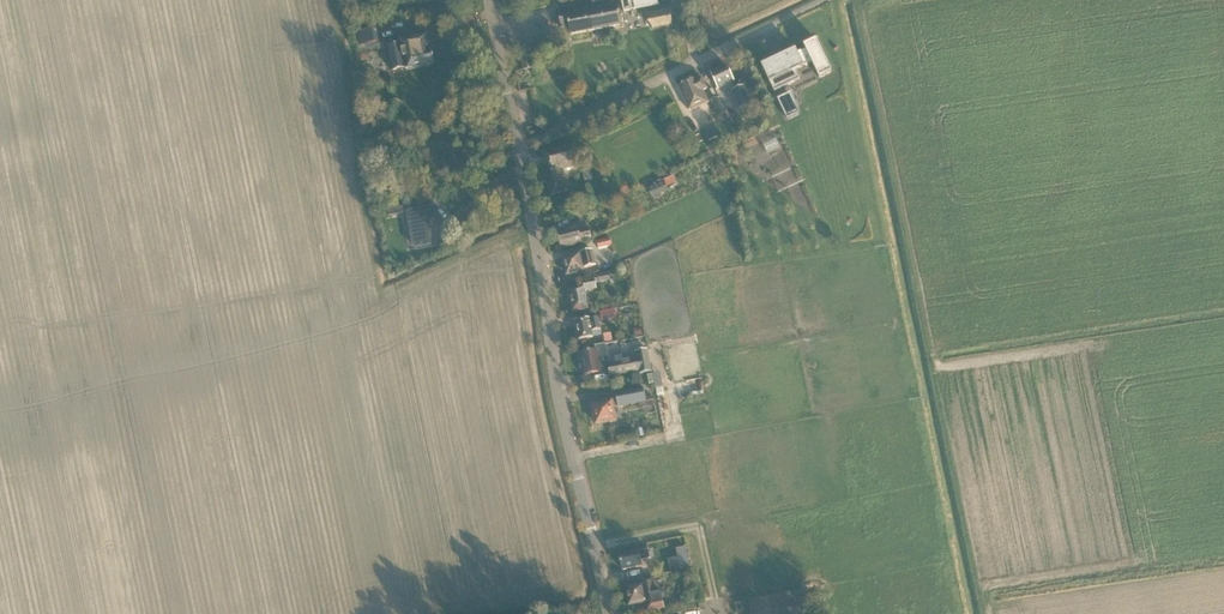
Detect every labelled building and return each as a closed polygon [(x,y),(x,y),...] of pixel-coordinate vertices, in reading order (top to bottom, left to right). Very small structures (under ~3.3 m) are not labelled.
[(595,3),(558,11),(561,28),(569,26),(571,34),(622,25),(617,0),(613,0),(610,0),(594,0),(595,3)] [(623,9),(658,2),(658,0),(622,0),(623,9)] [(653,29),(672,25),(672,24),(669,12),(671,11),(671,9),(648,13),(648,15),(650,15),(653,28),(652,28),(653,29)] [(376,29),(374,22),(365,24),(366,25),(363,25),(364,27),(359,28),(360,32),(359,32),(362,46),(363,45),(364,49),(379,47),(379,42),(377,28),(376,29)] [(431,52),(428,35),(401,40),(402,45),(389,48),(393,71),(406,68),(407,70),(435,64),(433,52),(431,52)] [(806,50),(798,53),(796,49),(762,65),(774,92),(800,79),(796,70),(812,62),(820,78),(832,72),(817,40),(804,46),(806,50)] [(533,68),(530,50),(519,52),(522,70),(533,68)] [(733,79),(727,65),(711,72),(718,88),(727,84),(726,82),(733,79)] [(707,87),(703,78),(698,81),(698,79),(680,87),(691,110),(709,102),(703,89),(707,87)] [(752,104),(744,86),(732,91),(739,109),(752,104)] [(789,94),(778,99),(787,119),(799,113),(789,94)] [(725,113),(718,98),(711,101),(718,116),(725,113)] [(718,137),(715,130),(706,135),(709,141),(718,137)] [(582,163),(575,140),(543,150),(548,167),(544,169),(551,196),(569,190),(564,171),(582,163)] [(678,185),(674,176),(664,180),(669,189),(678,185)] [(669,192),(664,181),(648,188),(653,198),(669,192)] [(405,213),(404,207),(388,209),(389,216),(405,213)] [(434,211),(410,214),(415,252),(432,249),(428,225),(436,224),(434,211)] [(578,232),(577,228),(559,233),(562,248),(581,243),(580,240),(591,237),(589,229),(578,232)] [(612,246),(610,238),(597,242),(599,249),(612,246)] [(594,265),(592,251),(563,256),(566,273),(584,270),(584,267),(594,265)] [(620,278),(619,271),(593,276),(594,278),(584,280),(585,286),(568,289),(572,312),(589,309),(585,290),(597,288),(596,283),(610,280),(611,283),(615,282),(614,279),(620,278)] [(614,320),(613,309),(600,312),(601,320),(603,320),(603,322),(614,320)] [(601,329),(599,316),(590,317),(574,320),(578,340),(593,337),(592,331),(601,329)] [(636,336),(642,335),(641,328),(634,330),(636,336)] [(622,349),(621,341),(606,344),(607,352),(622,349)] [(622,354),(623,362),(608,365),(606,356),(598,358),(596,350),(598,350),(597,345),(593,346),(594,350),(581,353),(586,376),(608,371),(609,377),(639,371),(639,374),(652,371),(648,350),(622,354)] [(638,403),(645,402),(644,398),(642,387),(613,391),(615,400),(591,404),(595,425),(615,421),(612,405),(616,405),(617,407),(638,403)] [(649,548),(637,550),(619,554),(622,571),(642,567),(640,561),(651,559),(649,548)] [(690,566),(688,557),(678,559),(668,561),(670,571),(680,568),(690,567),(690,566)] [(658,578),(652,580),(641,582),(642,585),(625,588),(628,606),(645,603),(647,611),(664,608),(661,593),(658,578)] [(697,601),(695,595),(680,601),(682,606),(697,601)]
